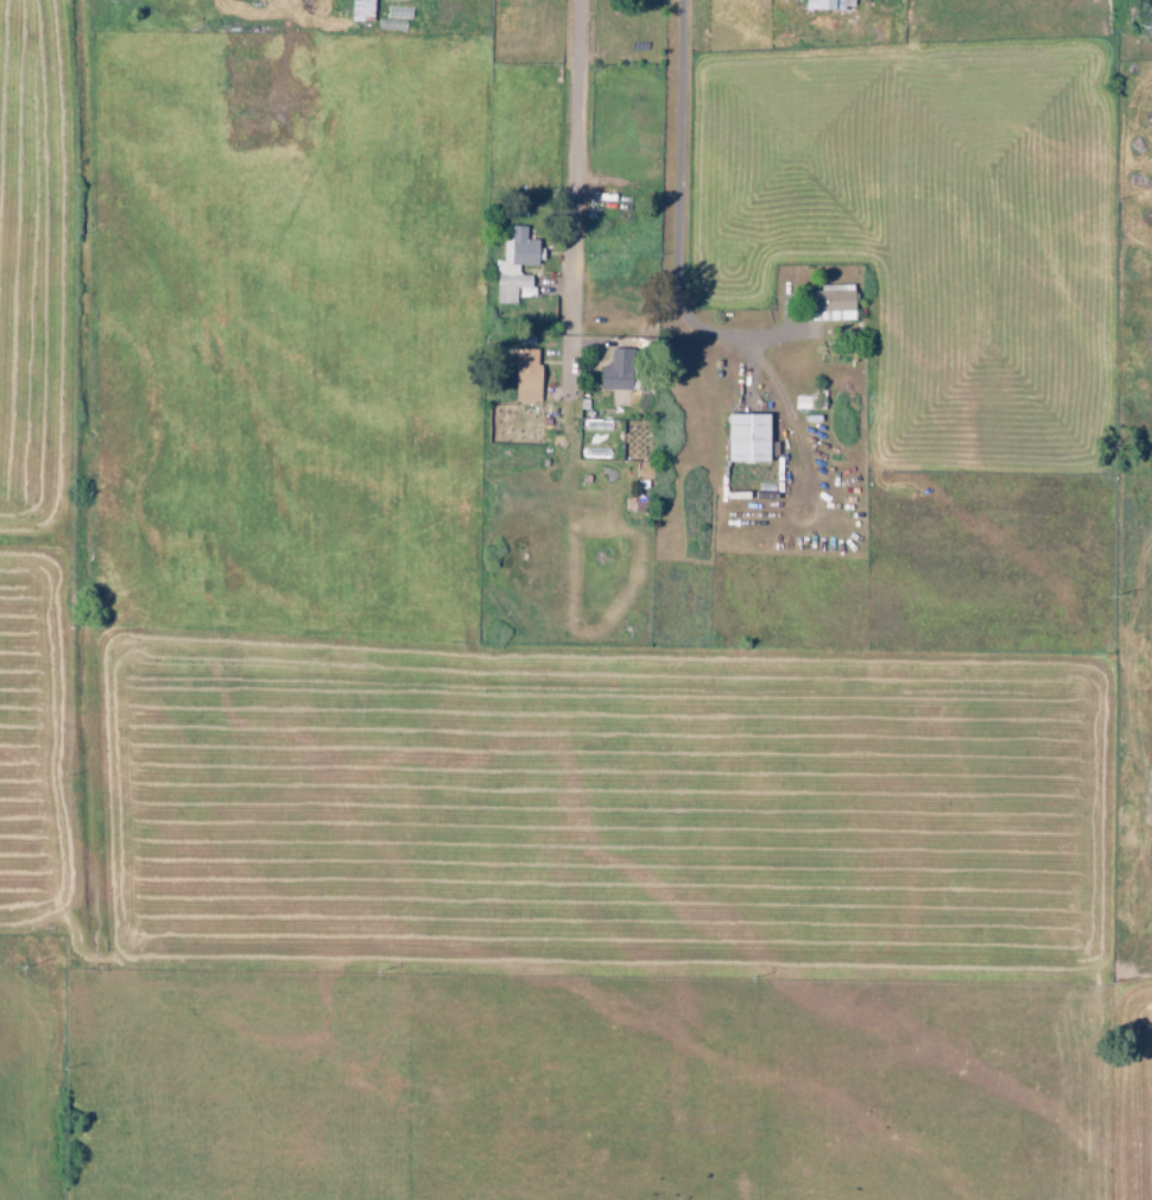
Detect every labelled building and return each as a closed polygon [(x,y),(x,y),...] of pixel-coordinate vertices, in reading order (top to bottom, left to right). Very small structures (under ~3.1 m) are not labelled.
[(375,0),(353,0),(353,20),(376,19),(375,0)] [(848,8),(848,0),(807,0),(807,7),(848,8)] [(497,304),(519,304),(519,296),(534,296),(534,275),(521,275),(521,264),(543,264),(543,239),(528,239),(528,226),(511,226),(511,241),(503,241),(503,261),(497,261),(497,304)] [(813,321),(857,320),(856,287),(812,288),(813,321)] [(634,348),(612,349),(612,367),(602,367),(603,390),(635,389),(634,348)] [(517,402),(542,403),(543,364),(539,364),(539,350),(518,350),(517,402)] [(771,414),(728,415),(729,462),(773,461),(771,414)]
